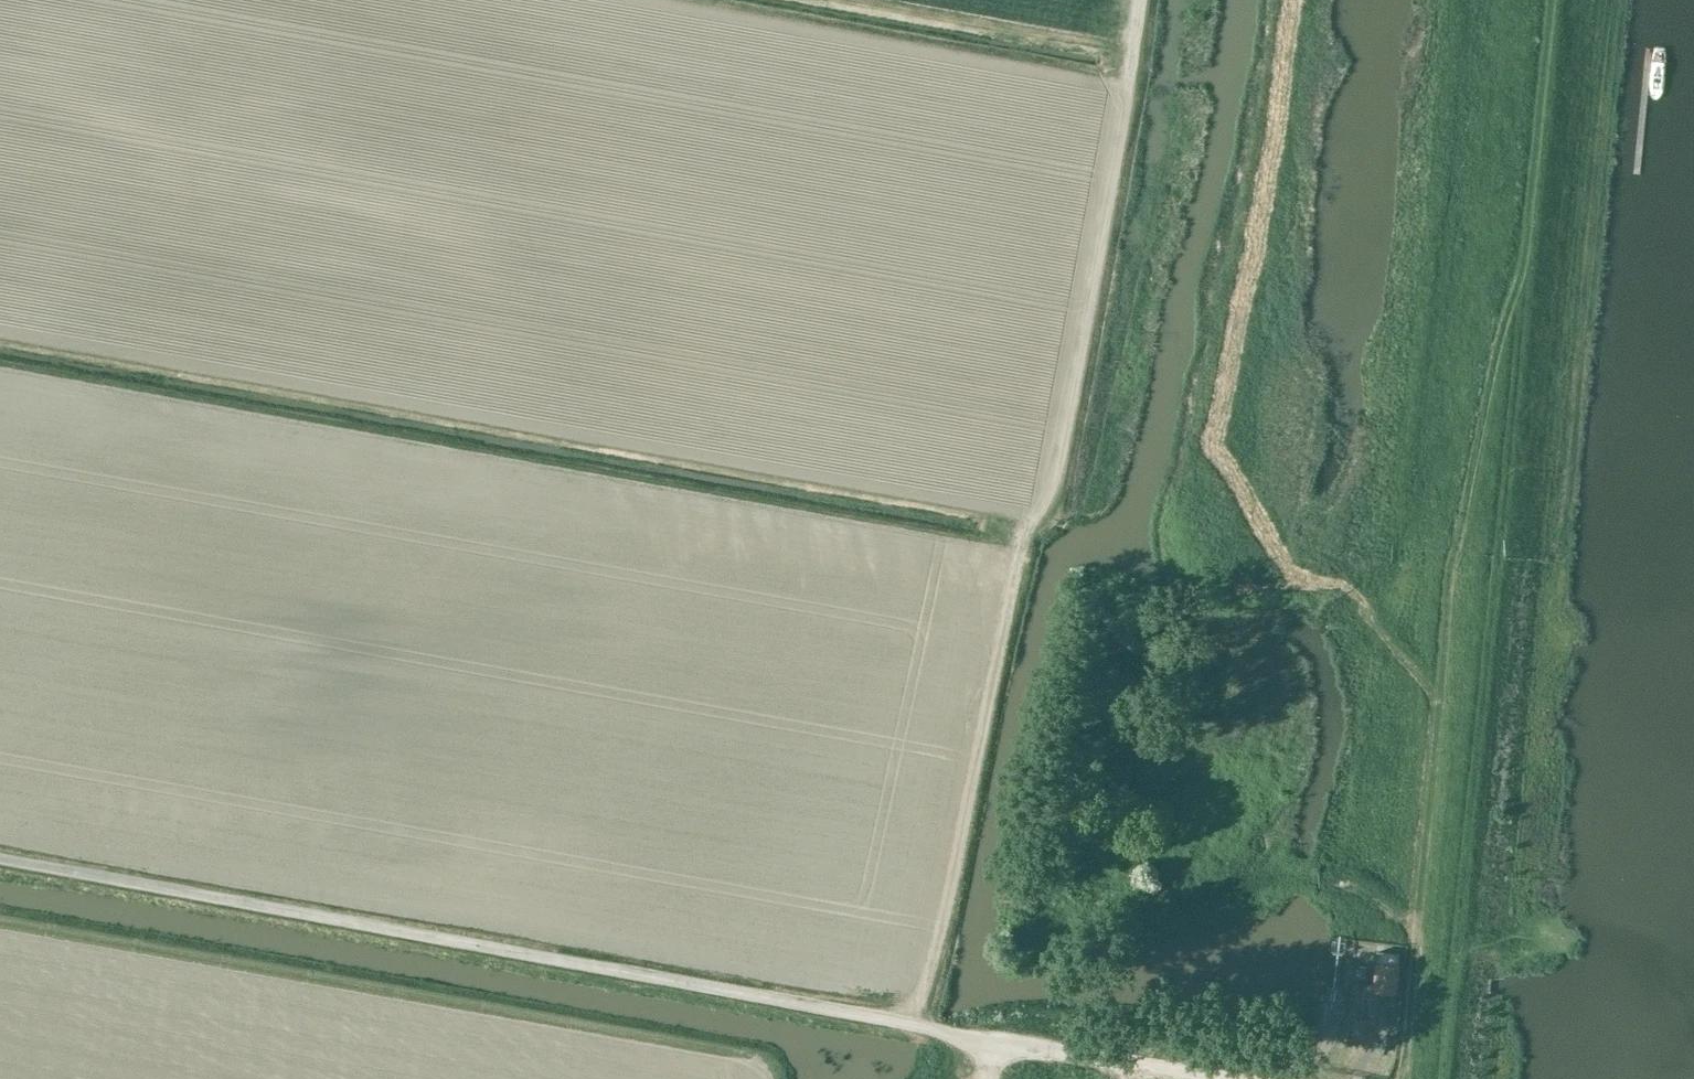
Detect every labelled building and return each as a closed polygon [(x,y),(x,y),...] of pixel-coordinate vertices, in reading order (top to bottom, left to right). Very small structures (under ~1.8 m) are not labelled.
[(1396,994),(1400,954),(1378,952),(1374,992),(1396,994)]
